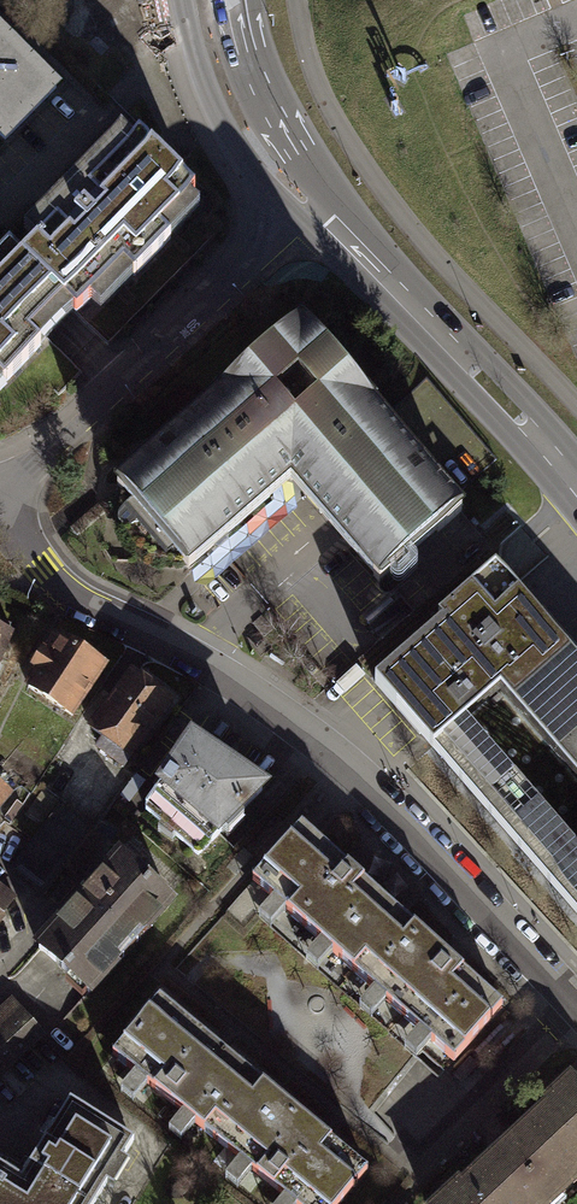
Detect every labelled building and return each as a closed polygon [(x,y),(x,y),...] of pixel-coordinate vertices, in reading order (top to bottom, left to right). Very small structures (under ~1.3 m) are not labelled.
[(55,93),(4,43),(0,39),(0,149),(55,93)] [(10,272),(66,326),(77,316),(88,326),(190,220),(181,212),(185,207),(129,153),(124,159),(109,145),(62,194),(14,244),(26,255),(10,272)] [(66,326),(10,272),(0,263),(0,407),(54,351),(48,345),(66,326)] [(307,327),(120,489),(192,577),(299,484),(386,588),(468,517),(307,327)] [(498,577),(440,626),(444,631),(379,687),(377,690),(422,742),(430,751),(576,922),(576,852),(468,727),(502,699),(576,785),(576,669),(562,652),(509,590),(498,577)] [(17,635),(0,627),(0,674),(17,635)] [(35,673),(24,690),(74,721),(109,668),(57,635),(44,658),(38,654),(28,669),(35,673)] [(88,732),(103,744),(96,753),(126,774),(177,705),(132,672),(88,732)] [(162,793),(145,815),(210,867),(274,797),(196,742),(179,766),(173,761),(154,787),(162,793)] [(15,794),(0,783),(0,813),(15,794)] [(27,811),(45,825),(59,806),(63,800),(44,787),(27,811)] [(45,825),(10,871),(43,896),(64,869),(76,877),(104,840),(59,806),(45,825)] [(300,823),(254,876),(273,893),(255,913),(266,922),(284,900),(324,935),(305,956),(314,964),(331,944),(377,983),(360,1003),(371,1013),(388,993),(420,1022),(402,1043),(413,1052),(430,1032),(459,1057),(507,1001),(452,954),(354,869),(300,823)] [(118,855),(34,950),(93,1002),(177,907),(118,855)] [(15,899),(0,887),(0,918),(15,899)] [(112,1056),(135,1075),(121,1092),(136,1104),(152,1085),(185,1113),(167,1135),(180,1146),(200,1121),(245,1158),(225,1182),(237,1192),(255,1171),(287,1198),(281,1203),(342,1203),(370,1170),(324,1131),(238,1060),(161,997),(112,1056)] [(8,999),(0,1007),(0,1083),(46,1039),(8,999)] [(544,1107),(548,1111),(467,1185),(462,1181),(437,1203),(572,1203),(576,1199),(576,1078),(576,1077),(544,1107)] [(107,1183),(115,1188),(129,1166),(121,1161),(133,1142),(72,1104),(34,1165),(24,1182),(0,1167),(0,1203),(94,1203),(107,1183)]
